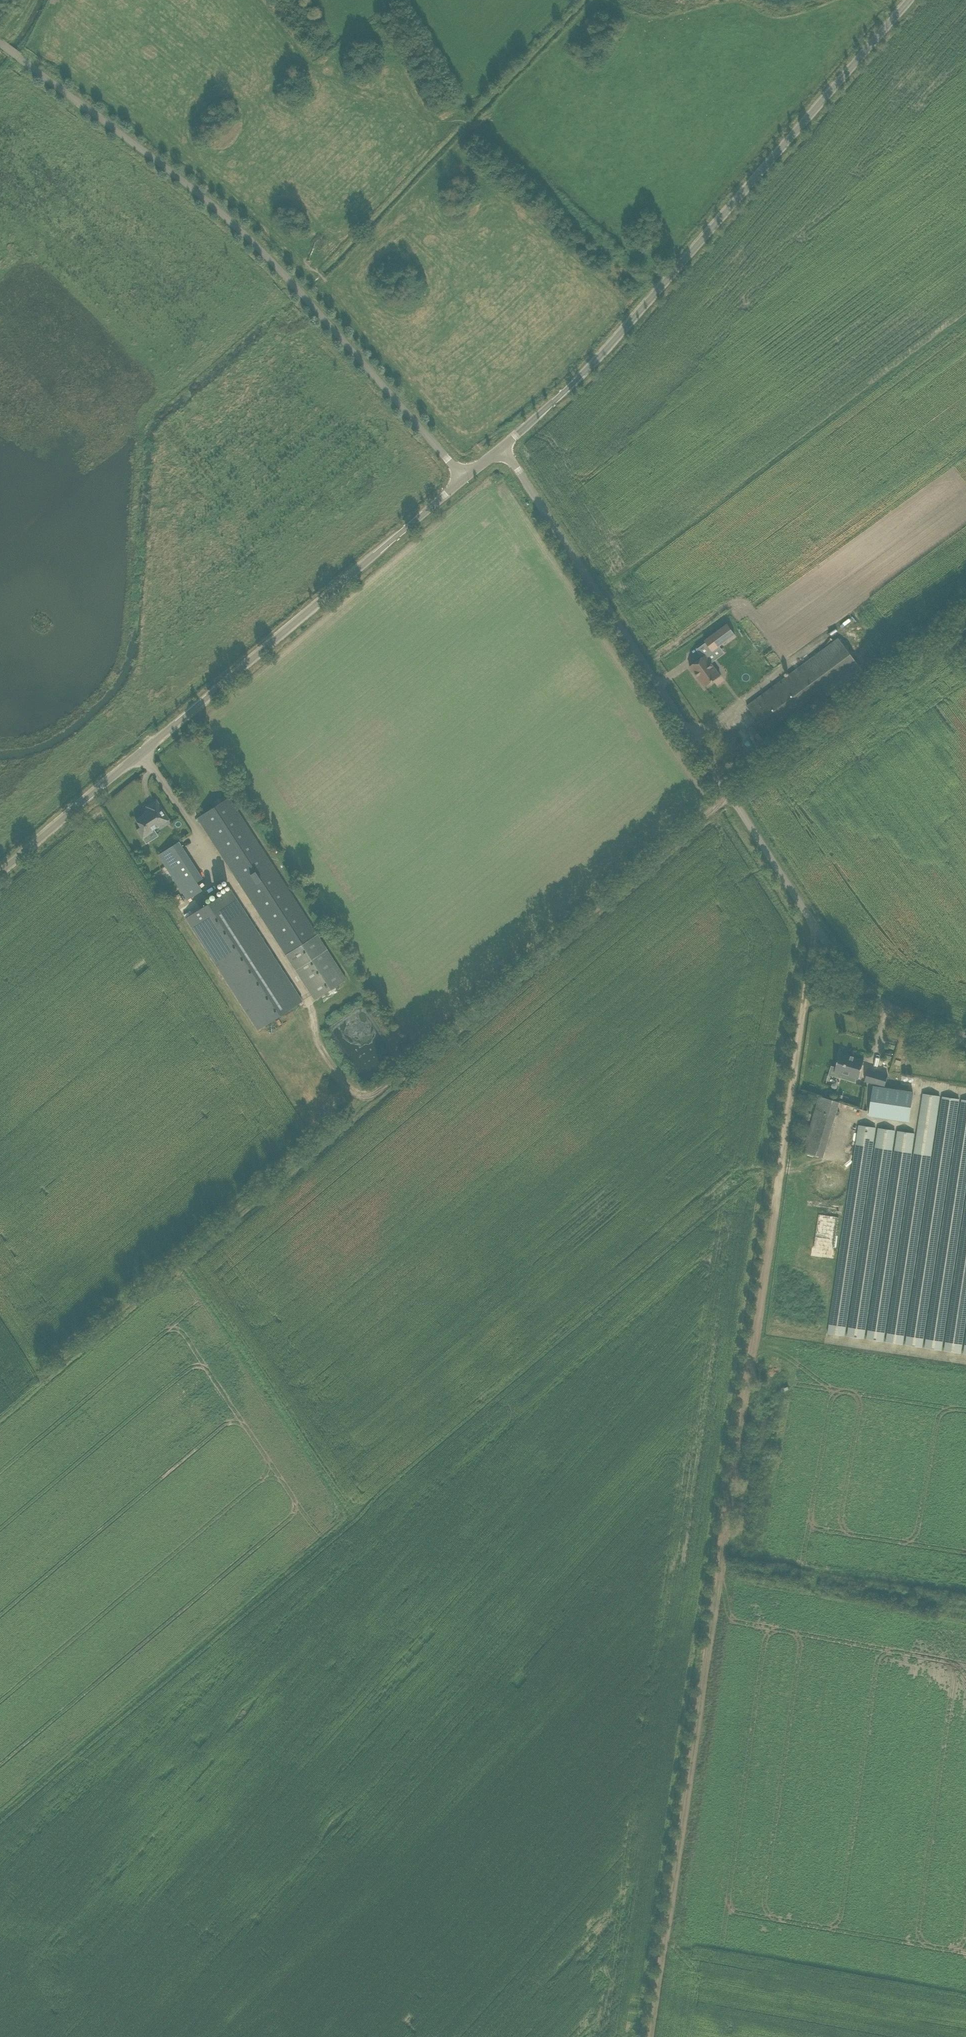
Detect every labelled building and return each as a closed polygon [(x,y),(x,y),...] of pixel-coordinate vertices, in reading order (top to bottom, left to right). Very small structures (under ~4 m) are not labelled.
[(727,624),(704,641),(712,651),(735,635),(727,624)] [(747,706),(771,738),(862,671),(838,638),(747,706)] [(690,667),(705,687),(720,676),(705,655),(690,667)] [(197,817),(314,999),(345,979),(228,797),(197,817)] [(136,829),(141,837),(169,819),(156,800),(146,806),(149,811),(135,819),(140,827),(136,829)] [(178,841),(158,855),(187,900),(201,891),(195,883),(202,878),(178,841)] [(302,1001),(230,889),(185,918),(257,1030),(302,1001)] [(834,1072),(858,1079),(864,1060),(840,1053),(834,1072)] [(888,1075),(875,1071),(868,1069),(865,1081),(885,1087),(888,1075)] [(869,1116),(908,1122),(913,1092),(873,1086),(869,1116)] [(802,1152),(823,1158),(840,1102),(818,1096),(802,1152)] [(838,1165),(833,1163),(828,1163),(825,1164),(822,1165),(818,1167),(816,1170),(813,1174),(812,1176),(812,1181),(812,1186),(814,1190),(817,1194),(820,1196),(822,1198),(827,1199),(830,1199),(833,1199),(838,1198),(842,1195),(845,1192),(846,1189),(847,1186),(848,1181),(847,1176),(847,1175),(846,1172),(843,1168),(840,1166),(838,1165)]
